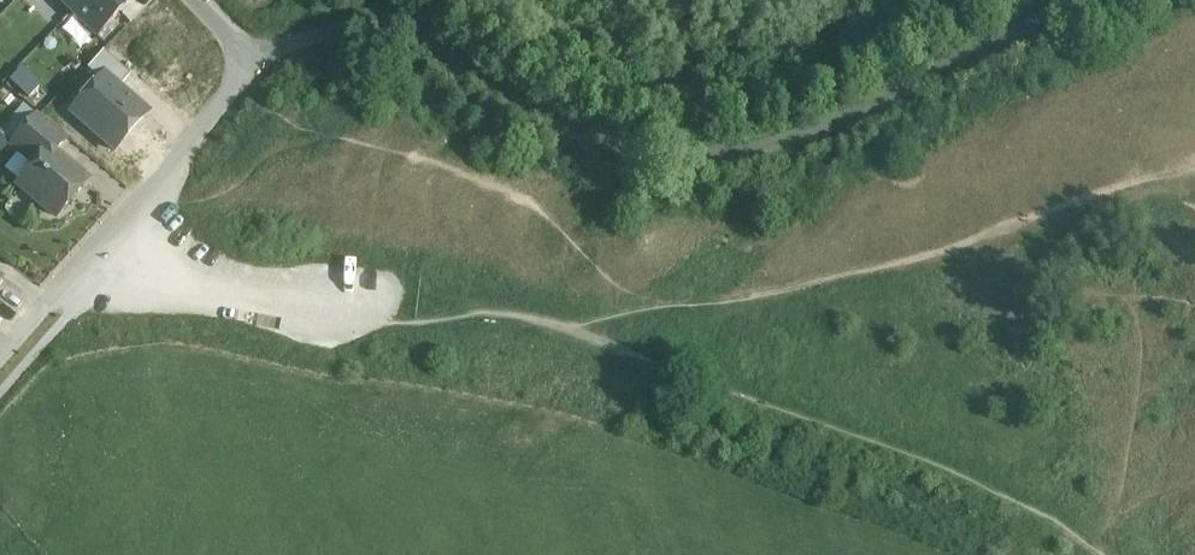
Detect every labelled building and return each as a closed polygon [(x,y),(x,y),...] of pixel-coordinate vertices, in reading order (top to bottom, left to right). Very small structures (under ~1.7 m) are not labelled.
[(72,18),(89,0),(53,0),(72,18)] [(72,18),(98,42),(137,0),(89,0),(72,18)] [(98,79),(69,112),(116,154),(152,114),(120,86),(129,76),(104,53),(88,71),(98,79)] [(0,134),(11,144),(24,129),(35,116),(24,106),(0,134)] [(65,140),(36,115),(35,116),(24,129),(53,154),(65,140)] [(53,154),(24,129),(11,144),(10,145),(34,166),(18,185),(56,218),(87,182),(53,154)]
